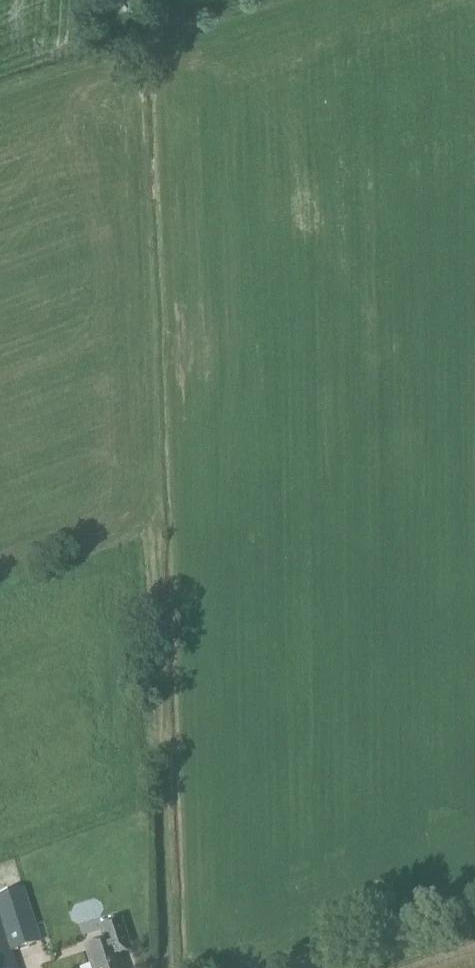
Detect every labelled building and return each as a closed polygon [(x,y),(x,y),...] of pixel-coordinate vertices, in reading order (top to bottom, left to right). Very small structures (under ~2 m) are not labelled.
[(26,888),(0,896),(0,967),(18,967),(13,953),(44,944),(26,888)] [(86,948),(93,967),(123,967),(118,956),(132,951),(122,921),(103,927),(107,942),(86,948)]
